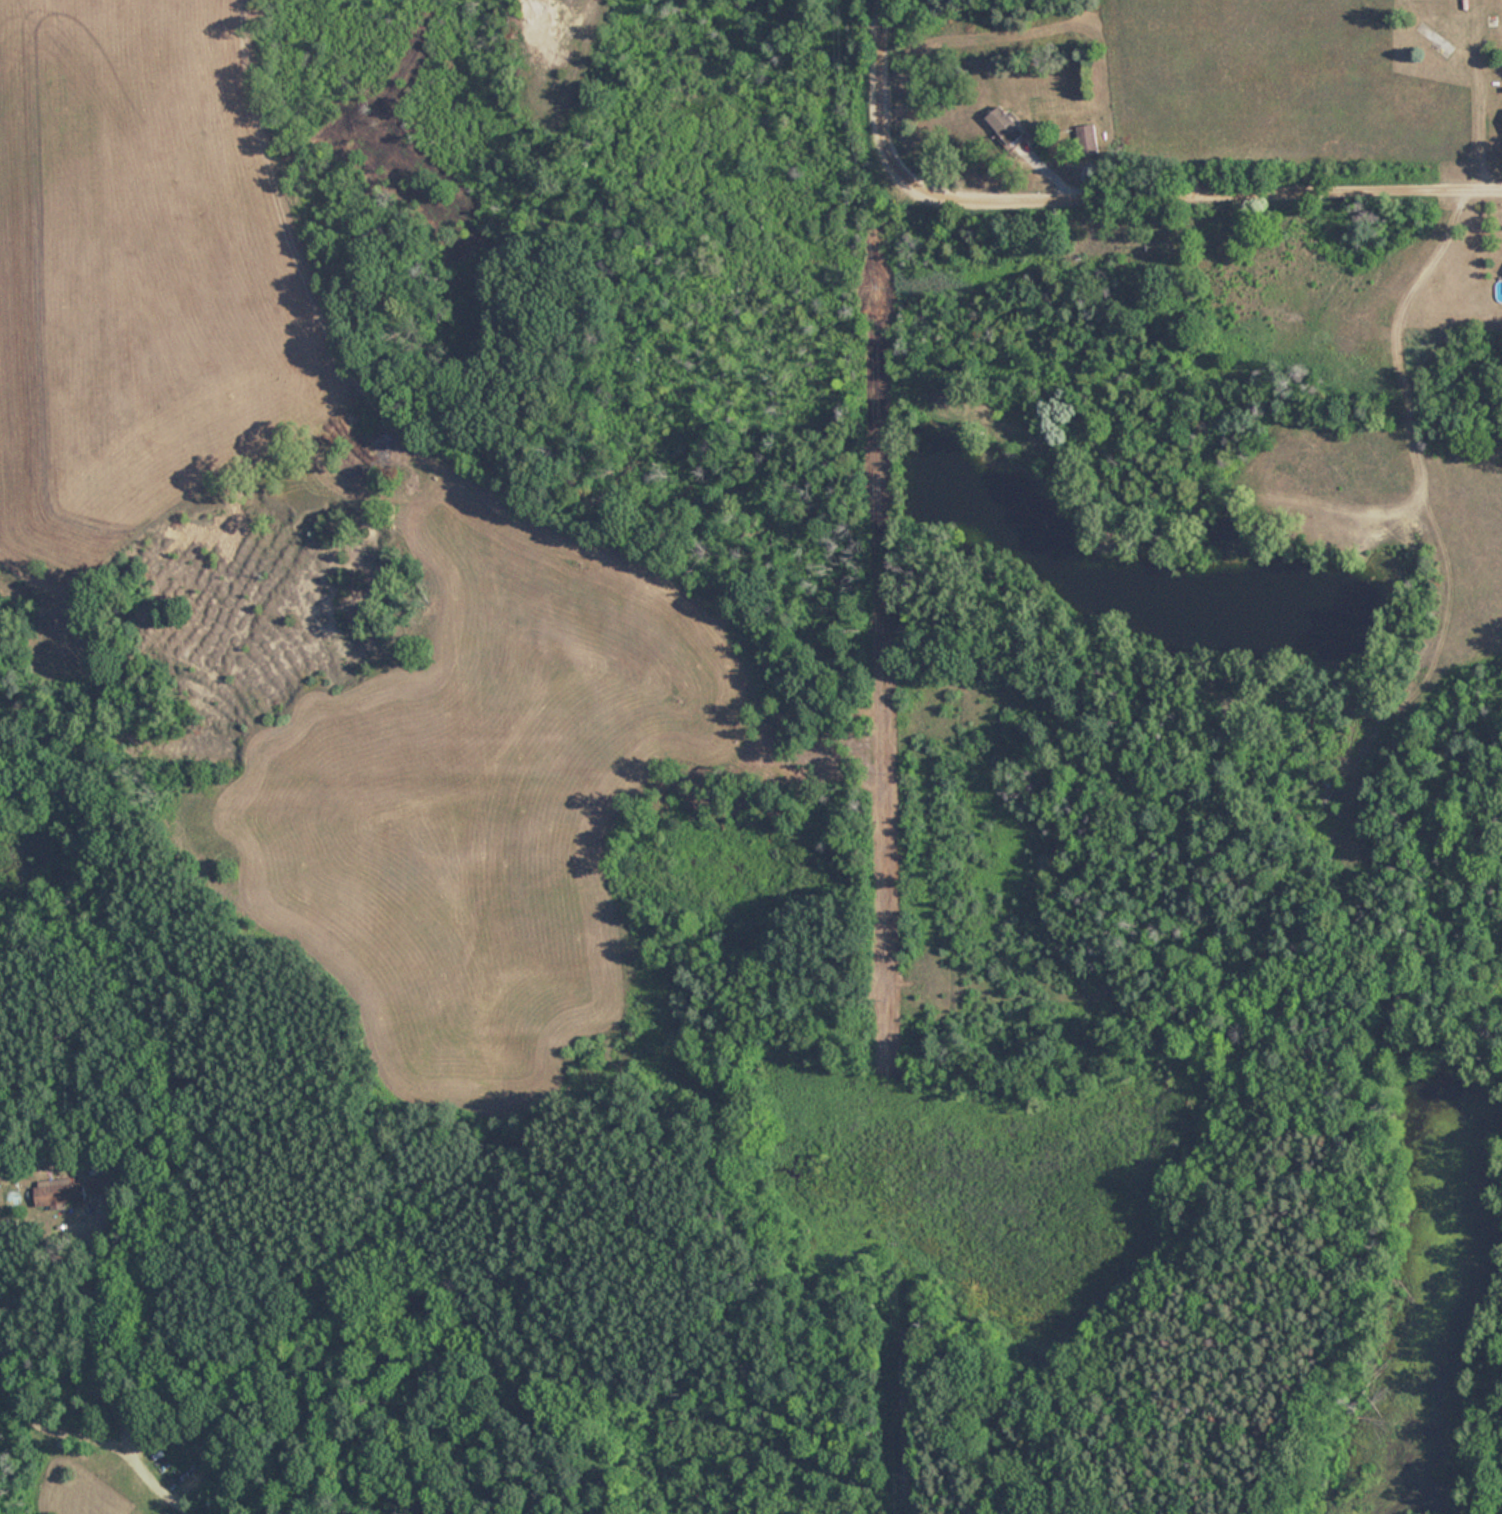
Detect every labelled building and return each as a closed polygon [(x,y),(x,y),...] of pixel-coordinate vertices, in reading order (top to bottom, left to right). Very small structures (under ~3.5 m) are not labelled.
[(1028,133),(1002,106),(989,119),(1016,145),(1028,133)] [(1100,155),(1097,124),(1079,126),(1082,156),(1100,155)] [(38,1206),(87,1201),(85,1178),(35,1183),(38,1206)]
